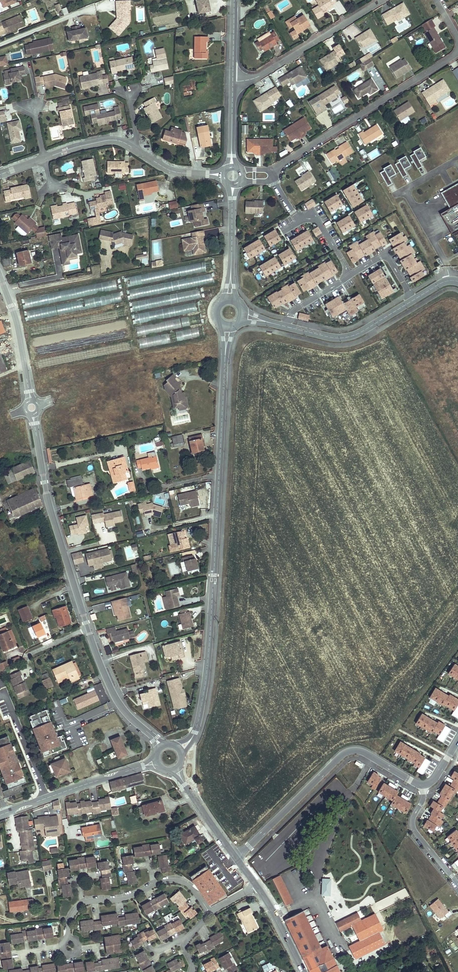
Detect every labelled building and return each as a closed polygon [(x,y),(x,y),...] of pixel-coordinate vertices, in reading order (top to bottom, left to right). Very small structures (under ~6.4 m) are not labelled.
[(208,0),(196,0),(199,14),(210,11),(208,0)] [(332,6),(332,5),(336,2),(335,0),(322,0),(317,3),(319,6),(312,10),(317,19),(324,15),(323,12),(332,6)] [(129,23),(129,10),(125,10),(125,6),(130,6),(130,1),(116,2),(117,16),(120,19),(119,20),(117,19),(109,27),(118,35),(129,23)] [(409,14),(403,3),(396,7),(397,9),(393,11),(392,10),(388,12),(392,18),(395,16),(397,20),(398,21),(409,14)] [(267,4),(263,7),(270,19),(274,17),(267,4)] [(392,18),(388,12),(382,15),(387,25),(397,20),(395,16),(392,18)] [(21,15),(16,17),(17,18),(11,20),(0,25),(0,36),(25,26),(21,15)] [(311,26),(309,23),(304,15),(297,19),(291,23),(293,27),(296,32),(302,29),(303,30),(311,26)] [(297,19),(295,16),(285,22),(289,29),(293,27),(291,23),(297,19)] [(440,38),(433,27),(435,26),(431,19),(422,25),(425,29),(424,30),(425,32),(424,33),(436,53),(443,49),(439,42),(440,38)] [(88,38),(86,28),(83,29),(80,29),(80,28),(80,25),(75,26),(78,40),(79,40),(83,39),(88,38)] [(78,40),(75,26),(71,27),(71,30),(72,31),(68,32),(66,32),(68,42),(78,40)] [(376,40),(370,29),(363,33),(364,35),(360,38),(359,36),(355,38),(359,45),(362,43),(364,46),(365,47),(376,40)] [(277,44),(275,41),(279,39),(274,32),(273,33),(270,34),(271,35),(259,43),(258,42),(255,44),(260,51),(263,49),(264,52),(277,44)] [(258,42),(259,43),(271,35),(270,34),(269,32),(257,39),(258,42)] [(205,59),(206,42),(208,42),(208,37),(195,37),(195,58),(205,59)] [(53,50),(51,38),(37,41),(37,42),(33,43),(29,44),(29,45),(31,54),(53,50)] [(169,69),(164,48),(157,50),(155,50),(156,56),(160,55),(160,60),(157,60),(152,61),(153,65),(149,66),(151,72),(169,69)] [(337,63),(335,60),(338,58),(334,51),(331,53),(332,55),(327,58),(326,56),(320,60),(327,71),(338,64),(337,63)] [(134,67),(132,57),(114,61),(114,58),(109,59),(110,62),(109,62),(112,74),(117,73),(117,71),(127,69),(134,67)] [(367,69),(374,65),(370,58),(369,58),(367,59),(362,63),(360,64),(362,68),(365,66),(367,69)] [(411,69),(407,62),(404,64),(401,60),(390,67),(396,78),(403,74),(402,72),(407,69),(408,71),(411,69)] [(19,75),(21,75),(26,74),(24,66),(10,69),(10,70),(4,71),(5,74),(3,75),(5,82),(11,80),(12,83),(21,81),(20,79),(19,75)] [(307,77),(300,66),(293,71),(295,72),(290,75),(289,73),(279,80),(283,86),(293,80),(296,84),(307,77)] [(373,79),(379,75),(374,67),(368,71),(373,79)] [(102,76),(101,71),(97,72),(97,73),(79,77),(82,88),(89,86),(99,84),(99,86),(104,85),(103,83),(102,76)] [(67,80),(66,78),(56,74),(39,78),(41,85),(45,84),(45,86),(54,84),(55,85),(55,86),(64,89),(67,80)] [(173,84),(173,77),(164,79),(165,85),(173,84)] [(378,90),(371,79),(354,90),(359,98),(366,93),(366,92),(368,91),(368,92),(370,95),(378,90)] [(450,91),(443,80),(436,84),(437,86),(433,89),(432,87),(428,89),(430,91),(423,95),(431,107),(438,103),(435,100),(450,91)] [(324,105),(337,97),(336,95),(340,93),(335,86),(331,88),(332,89),(323,95),(322,94),(309,102),(317,115),(326,109),(324,105)] [(186,96),(193,96),(192,87),(183,87),(183,92),(185,92),(186,96)] [(260,112),(272,104),(271,103),(269,100),(272,99),(276,96),(272,90),(265,94),(266,96),(261,98),(260,97),(254,101),(260,112)] [(345,95),(341,98),(344,104),(349,101),(345,95)] [(162,118),(154,103),(156,102),(153,98),(144,103),(146,107),(144,108),(146,113),(150,112),(151,114),(149,115),(153,123),(162,118)] [(400,121),(415,111),(408,102),(403,105),(404,107),(398,110),(397,109),(394,111),(400,121)] [(117,120),(116,118),(121,117),(119,107),(114,108),(114,111),(100,114),(98,104),(83,107),(84,112),(90,111),(90,114),(93,124),(101,122),(101,123),(106,122),(106,121),(108,121),(108,122),(117,120)] [(74,124),(70,105),(69,106),(59,108),(57,108),(58,112),(60,112),(61,112),(63,119),(61,119),(63,127),(74,124)] [(195,146),(188,115),(186,115),(187,117),(189,126),(190,131),(193,147),(195,146)] [(402,125),(410,120),(407,116),(400,121),(402,125)] [(306,132),(311,128),(304,117),(283,131),(290,142),(296,138),(298,137),(298,138),(299,139),(305,135),(305,134),(304,133),(306,132)] [(21,130),(20,121),(7,123),(12,143),(21,141),(19,133),(18,133),(17,131),(21,130)] [(210,139),(207,125),(197,127),(201,148),(208,147),(208,144),(207,140),(210,139)] [(369,142),(382,133),(377,125),(364,133),(363,132),(359,134),(364,143),(368,140),(369,142)] [(187,141),(185,133),(181,132),(180,135),(170,132),(165,131),(163,139),(169,141),(170,140),(172,141),(171,142),(178,144),(178,143),(185,146),(187,141)] [(272,147),(272,139),(247,140),(247,152),(254,152),(256,152),(256,154),(256,155),(264,155),(264,154),(264,152),(265,152),(272,152),(272,147)] [(344,156),(352,151),(347,142),(338,147),(339,148),(333,153),(332,151),(326,155),(332,163),(337,160),(338,161),(345,157),(344,156)] [(426,157),(420,148),(418,149),(413,152),(414,154),(410,156),(413,161),(414,164),(418,169),(422,167),(419,161),(419,160),(424,157),(424,158),(426,157)] [(378,149),(368,153),(371,161),(381,156),(378,149)] [(407,175),(404,170),(404,169),(409,166),(409,167),(411,166),(405,156),(401,159),(398,160),(399,162),(395,165),(403,178),(407,175)] [(96,176),(93,159),(82,161),(85,177),(83,178),(84,182),(95,180),(94,176),(96,176)] [(125,173),(125,162),(121,162),(121,163),(114,163),(114,162),(107,162),(107,173),(125,173)] [(384,171),(380,173),(388,186),(392,184),(389,178),(389,177),(394,174),(394,175),(396,174),(390,165),(383,169),(384,171)] [(316,181),(309,171),(306,174),(302,177),(295,181),(301,191),(316,181)] [(159,191),(157,181),(137,185),(140,200),(144,199),(143,194),(159,191)] [(441,193),(450,209),(440,214),(443,219),(445,218),(450,228),(448,229),(452,235),(454,234),(457,231),(457,183),(441,193)] [(4,192),(6,202),(10,201),(10,200),(25,197),(25,199),(30,197),(28,185),(19,187),(19,188),(17,188),(16,187),(10,188),(11,190),(4,192)] [(363,202),(353,185),(343,191),(353,208),(363,202)] [(114,205),(111,191),(104,192),(105,195),(105,197),(101,198),(95,199),(96,201),(89,203),(90,210),(94,209),(96,217),(87,219),(89,227),(101,224),(105,223),(105,221),(102,222),(101,223),(98,208),(114,205)] [(343,205),(337,195),(324,202),(330,212),(343,205)] [(307,209),(316,205),(312,199),(304,203),(307,209)] [(212,211),(219,209),(217,200),(210,202),(212,211)] [(178,208),(177,201),(169,203),(170,209),(178,208)] [(263,213),(263,201),(259,201),(259,202),(254,202),(246,202),(245,213),(263,213)] [(77,213),(75,203),(67,204),(67,203),(63,204),(63,206),(57,207),(51,208),(53,219),(54,219),(59,218),(69,216),(69,215),(77,213)] [(204,212),(203,208),(204,208),(203,203),(191,206),(192,210),(188,211),(190,222),(194,221),(195,227),(208,224),(207,219),(205,219),(204,212)] [(373,215),(367,205),(354,212),(360,222),(373,215)] [(35,226),(36,224),(34,221),(32,223),(28,220),(22,215),(20,216),(17,214),(15,215),(12,218),(16,221),(15,223),(28,234),(31,229),(35,226)] [(355,226),(349,216),(336,223),(342,233),(355,226)] [(27,233),(19,226),(16,229),(24,235),(26,235),(27,233)] [(47,236),(45,227),(40,228),(39,229),(36,233),(37,238),(47,236)] [(311,230),(314,237),(321,233),(318,227),(311,230)] [(131,245),(133,236),(122,233),(122,232),(113,235),(113,233),(101,230),(99,238),(112,241),(113,241),(113,242),(114,241),(116,245),(123,242),(123,243),(131,245)] [(281,240),(275,230),(264,237),(270,247),(281,240)] [(204,245),(203,241),(200,242),(199,237),(202,236),(204,236),(203,231),(192,233),(193,238),(182,240),(184,251),(193,249),(194,255),(203,253),(202,246),(204,245)] [(313,241),(307,231),(290,241),(296,251),(313,241)] [(387,243),(380,232),(376,235),(374,232),(370,234),(378,247),(381,245),(382,246),(387,243)] [(82,252),(78,235),(61,238),(61,233),(49,236),(51,248),(59,246),(59,248),(60,248),(63,247),(64,249),(62,250),(61,252),(62,260),(68,259),(69,260),(77,258),(76,253),(82,252)] [(404,242),(408,240),(405,236),(403,237),(400,233),(389,239),(394,248),(393,249),(394,251),(405,245),(404,242)] [(378,247),(370,234),(366,237),(368,240),(363,242),(370,253),(375,250),(374,249),(378,247)] [(265,249),(259,239),(244,249),(250,259),(265,249)] [(439,242),(443,252),(444,251),(447,257),(453,255),(446,239),(439,242)] [(114,249),(124,246),(123,243),(123,242),(116,245),(114,241),(113,242),(113,241),(112,241),(114,249)] [(370,253),(363,242),(359,245),(357,242),(353,244),(361,257),(365,255),(365,256),(370,253)] [(361,257),(353,244),(349,247),(351,250),(347,252),(353,263),(358,260),(357,259),(361,257)] [(399,257),(412,249),(410,245),(406,247),(405,245),(394,251),(396,254),(397,253),(399,257)] [(295,259),(289,249),(278,255),(284,265),(295,259)] [(411,255),(415,253),(412,249),(399,257),(401,260),(400,261),(403,266),(414,259),(411,255)] [(31,263),(28,251),(17,253),(20,266),(31,263)] [(265,277),(281,267),(275,257),(259,266),(265,277)] [(12,266),(10,258),(2,260),(4,267),(12,266)] [(422,265),(420,261),(416,263),(414,259),(403,266),(406,270),(407,270),(409,273),(422,265)] [(127,286),(213,270),(212,261),(126,277),(127,286)] [(337,272),(331,261),(327,263),(326,262),(322,265),(329,278),(333,275),(333,274),(337,272)] [(329,278),(322,265),(317,267),(318,268),(314,271),(321,282),(325,279),(326,280),(329,278)] [(424,276),(421,272),(425,270),(422,265),(409,273),(411,277),(410,277),(413,282),(424,276)] [(380,269),(368,276),(380,297),(378,298),(380,302),(385,299),(384,297),(396,290),(395,288),(393,290),(380,269)] [(321,282),(314,271),(310,273),(309,272),(305,274),(313,288),(317,285),(316,284),(321,282)] [(130,298),(214,283),(212,274),(128,289),(130,298)] [(313,288),(305,274),(301,277),(302,278),(297,281),(304,292),(308,289),(309,290),(313,288)] [(24,297),(25,307),(117,290),(115,280),(24,297)] [(300,294),(294,283),(290,286),(289,284),(285,287),(293,300),(296,297),(296,296),(300,294)] [(277,292),(267,298),(274,308),(283,303),(283,304),(288,301),(289,302),(293,300),(285,287),(281,289),(281,290),(277,293),(277,292)] [(131,301),(133,310),(203,298),(201,289),(131,301)] [(366,307),(359,294),(352,299),(356,307),(359,311),(366,307)] [(328,311),(327,312),(329,316),(332,321),(335,319),(334,317),(346,309),(349,313),(347,314),(350,319),(353,317),(352,315),(356,313),(358,312),(348,296),(347,297),(349,300),(343,304),(339,297),(325,305),(328,311)] [(80,310),(79,304),(85,303),(85,301),(70,303),(56,305),(57,314),(80,310)] [(196,303),(134,313),(135,323),(197,313),(196,303)] [(28,320),(45,316),(44,308),(26,311),(28,320)] [(308,322),(309,316),(299,313),(298,319),(308,322)] [(202,315),(137,325),(138,334),(203,324),(202,315)] [(169,342),(199,337),(198,327),(168,332),(169,342)] [(182,393),(179,391),(180,390),(181,389),(178,385),(181,383),(173,375),(166,381),(168,382),(164,385),(165,390),(171,397),(173,403),(174,403),(175,408),(179,407),(184,406),(183,401),(185,398),(184,393),(183,393),(182,393)] [(188,408),(186,398),(185,398),(183,401),(184,406),(179,407),(180,410),(188,408)] [(184,442),(182,435),(172,437),(173,443),(171,444),(172,448),(174,447),(174,445),(184,442)] [(202,444),(201,439),(203,439),(202,435),(189,438),(192,451),(197,449),(197,452),(204,450),(202,444)] [(159,466),(157,456),(136,461),(138,468),(141,467),(142,470),(150,468),(159,466)] [(127,469),(124,457),(114,460),(115,463),(110,464),(111,466),(112,472),(114,471),(115,475),(114,475),(116,482),(126,479),(124,472),(123,472),(123,470),(127,469)] [(35,472),(30,461),(12,469),(17,480),(35,472)] [(12,469),(8,470),(13,482),(17,480),(12,469)] [(8,470),(3,472),(8,484),(13,482),(8,470)] [(93,495),(90,484),(83,486),(82,486),(81,485),(83,484),(82,480),(79,481),(78,477),(71,479),(66,480),(68,488),(70,487),(73,486),(76,496),(73,497),(74,501),(82,499),(82,498),(93,495)] [(42,505),(35,488),(7,501),(15,517),(42,505)] [(199,505),(196,491),(178,495),(180,505),(190,503),(190,507),(199,505)] [(160,517),(163,508),(153,505),(153,503),(146,505),(143,505),(142,504),(138,505),(140,512),(144,511),(145,515),(149,514),(152,513),(153,514),(152,515),(160,517)] [(123,521),(121,511),(104,515),(104,513),(99,514),(101,522),(105,521),(106,527),(113,526),(112,523),(114,523),(123,521)] [(85,527),(88,526),(86,516),(76,518),(78,525),(69,527),(71,534),(77,533),(80,532),(80,534),(86,533),(85,527)] [(189,547),(187,540),(184,540),(183,539),(181,531),(173,533),(175,544),(171,545),(169,546),(170,552),(189,547)] [(111,560),(108,549),(86,554),(88,561),(92,560),(93,565),(102,562),(111,560)] [(198,568),(196,558),(194,559),(193,555),(183,558),(184,562),(185,561),(186,566),(188,571),(198,568)] [(84,562),(82,556),(73,558),(75,565),(84,562)] [(130,586),(126,573),(121,574),(120,577),(113,579),(111,577),(106,578),(108,587),(111,587),(112,591),(116,590),(115,586),(116,585),(120,584),(120,586),(121,589),(130,586)] [(176,598),(176,597),(177,596),(180,595),(178,589),(165,592),(167,597),(170,609),(179,606),(177,598),(176,598)] [(131,618),(128,606),(126,607),(125,603),(127,602),(126,598),(112,601),(113,605),(115,604),(117,615),(119,621),(131,618)] [(27,606),(19,609),(24,622),(32,619),(27,606)] [(71,624),(66,606),(56,609),(57,612),(55,613),(57,617),(60,627),(71,624)] [(193,626),(189,612),(187,612),(186,608),(180,610),(181,614),(179,614),(182,624),(183,629),(193,626)] [(129,632),(128,629),(116,632),(115,627),(106,629),(107,634),(110,634),(111,633),(113,641),(114,642),(130,638),(130,637),(129,632)] [(14,647),(10,638),(12,637),(9,632),(9,631),(7,631),(5,628),(0,630),(0,644),(4,652),(14,647)] [(14,647),(17,646),(10,631),(9,631),(9,632),(12,637),(10,638),(14,647)] [(184,657),(180,641),(163,646),(166,658),(172,656),(179,654),(180,658),(184,657)] [(106,655),(112,653),(110,645),(103,647),(106,655)] [(145,668),(143,662),(148,661),(145,652),(141,653),(142,657),(140,657),(139,653),(130,655),(133,667),(136,666),(136,667),(135,669),(136,673),(135,674),(136,678),(145,676),(143,669),(145,668)] [(14,665),(22,663),(19,657),(12,659),(14,665)] [(6,661),(0,664),(0,667),(2,671),(9,668),(6,661)] [(79,678),(78,676),(81,675),(76,662),(73,664),(72,662),(53,670),(59,682),(63,680),(62,677),(68,674),(69,677),(71,681),(79,678)] [(455,664),(448,673),(457,680),(457,667),(455,664)] [(20,671),(10,675),(11,677),(10,677),(17,694),(26,690),(23,682),(20,676),(22,675),(20,671)] [(46,689),(53,686),(49,678),(45,680),(42,681),(46,689)] [(17,694),(19,698),(30,693),(25,682),(23,682),(26,690),(17,694)] [(180,695),(179,692),(182,691),(182,690),(180,683),(169,686),(173,703),(177,702),(178,707),(179,708),(182,707),(185,702),(184,696),(183,694),(180,695)] [(160,705),(155,688),(148,690),(148,692),(140,694),(142,702),(147,701),(148,703),(149,707),(160,705)] [(449,695),(448,696),(435,688),(430,698),(443,706),(444,704),(454,710),(451,715),(457,719),(457,718),(457,700),(449,695)] [(78,709),(93,702),(91,697),(97,695),(95,691),(74,700),(78,709)] [(46,710),(30,716),(32,720),(30,721),(35,732),(37,736),(36,736),(38,740),(42,749),(41,749),(44,757),(67,748),(64,740),(62,741),(60,736),(58,737),(57,737),(55,733),(54,729),(52,725),(48,715),(46,710)] [(443,743),(451,729),(438,721),(437,723),(422,714),(416,723),(432,733),(433,731),(439,735),(437,739),(443,743)] [(21,785),(26,782),(23,775),(21,776),(19,770),(17,764),(19,763),(8,736),(0,739),(0,751),(2,750),(3,751),(0,752),(0,764),(1,763),(2,767),(0,768),(9,789),(5,791),(6,794),(22,788),(21,785)] [(117,738),(111,740),(118,758),(124,756),(123,753),(126,752),(121,740),(118,741),(117,738)] [(431,761),(420,755),(420,754),(400,742),(395,751),(415,763),(414,764),(419,767),(417,771),(423,775),(431,761)] [(51,764),(51,765),(54,772),(56,777),(70,771),(65,758),(51,764)] [(443,814),(440,812),(443,807),(444,808),(455,790),(457,791),(457,789),(457,774),(454,771),(450,777),(454,779),(450,786),(446,784),(439,794),(442,796),(437,803),(433,801),(430,806),(434,808),(430,814),(432,814),(428,821),(427,820),(423,825),(433,831),(436,826),(439,828),(443,821),(440,819),(443,814)] [(375,790),(381,778),(378,776),(379,775),(373,772),(367,782),(373,785),(371,788),(375,790)] [(110,783),(112,792),(144,783),(142,774),(123,779),(123,778),(116,780),(116,781),(110,783)] [(396,795),(398,792),(394,790),(396,786),(390,782),(388,786),(384,783),(378,792),(393,801),(391,804),(406,813),(411,804),(407,802),(409,798),(402,794),(400,798),(396,795)] [(3,791),(5,796),(20,790),(21,792),(23,791),(22,788),(6,794),(5,791),(3,791)] [(70,802),(66,803),(67,814),(78,813),(78,815),(82,814),(82,813),(93,811),(93,814),(101,812),(100,810),(111,809),(111,808),(109,797),(105,798),(105,799),(99,800),(99,802),(100,803),(99,804),(99,805),(92,806),(91,805),(92,803),(91,801),(85,802),(85,801),(80,802),(81,804),(81,807),(77,807),(76,806),(77,805),(77,804),(76,802),(70,803),(70,802)] [(143,806),(144,812),(145,816),(164,811),(162,801),(143,806)] [(27,816),(21,817),(22,821),(16,822),(18,832),(20,832),(23,851),(20,851),(22,861),(28,860),(29,864),(34,863),(32,850),(34,849),(32,830),(29,830),(27,816)] [(58,816),(49,817),(38,819),(39,829),(45,828),(45,832),(50,831),(51,835),(60,834),(58,816)] [(84,832),(85,836),(86,839),(94,837),(102,835),(100,824),(81,828),(82,832),(84,832)] [(195,826),(180,834),(185,843),(190,840),(191,841),(195,839),(198,843),(203,841),(195,826)] [(121,829),(118,830),(119,839),(127,837),(126,833),(122,834),(121,829)] [(456,830),(447,837),(451,841),(450,842),(457,852),(457,832),(456,830)] [(148,853),(151,852),(151,853),(155,852),(156,854),(161,853),(159,844),(151,845),(150,844),(146,845),(148,853)] [(134,848),(135,855),(135,857),(140,856),(140,855),(144,854),(144,853),(148,853),(146,845),(142,845),(142,847),(134,848)] [(132,855),(123,857),(124,865),(123,865),(124,869),(132,868),(131,864),(132,864),(131,860),(133,859),(132,855)] [(168,867),(166,855),(158,856),(160,865),(161,865),(162,868),(167,867),(167,870),(171,869),(170,866),(168,867)] [(95,857),(86,858),(86,857),(82,858),(83,866),(87,865),(87,866),(91,865),(91,867),(96,866),(95,857)] [(78,859),(69,861),(70,870),(75,869),(75,868),(79,867),(79,866),(83,866),(82,858),(77,858),(78,859)] [(52,869),(50,860),(42,862),(44,870),(52,869)] [(100,866),(101,870),(102,870),(102,874),(110,873),(110,869),(109,869),(108,861),(98,862),(99,867),(100,866)] [(67,868),(65,868),(58,869),(59,877),(58,877),(59,882),(67,880),(66,877),(67,876),(67,872),(68,872),(67,868)] [(134,875),(133,871),(132,871),(132,868),(124,869),(124,873),(127,873),(129,885),(137,883),(135,874),(134,875)] [(211,877),(221,894),(231,888),(221,871),(211,877)] [(31,883),(29,873),(18,875),(18,876),(16,876),(15,873),(15,872),(7,873),(9,885),(17,883),(18,888),(25,886),(25,884),(31,883)] [(102,874),(103,878),(102,878),(103,882),(101,882),(103,891),(111,889),(109,877),(111,877),(110,873),(102,874)] [(293,902),(280,876),(272,879),(285,906),(293,902)] [(322,878),(321,896),(330,896),(331,879),(322,878)] [(59,882),(60,886),(62,885),(64,897),(72,896),(71,887),(69,887),(69,884),(68,884),(67,880),(59,882)] [(175,901),(179,906),(178,907),(181,910),(187,905),(185,902),(184,899),(185,899),(179,891),(170,898),(174,902),(175,901)] [(160,896),(161,897),(157,899),(157,900),(154,902),(158,909),(162,907),(161,906),(169,902),(164,894),(160,896)] [(337,903),(335,895),(327,897),(327,898),(325,899),(327,908),(334,906),(333,903),(337,903)] [(448,912),(438,899),(429,906),(440,919),(448,912)] [(9,902),(10,912),(29,910),(28,900),(9,902)] [(141,906),(146,914),(154,910),(154,911),(158,909),(154,902),(151,904),(150,903),(147,905),(146,904),(141,906)] [(186,916),(188,915),(191,918),(197,913),(194,909),(192,910),(190,907),(190,908),(187,905),(181,910),(186,916)] [(241,917),(248,932),(257,928),(254,922),(253,922),(253,921),(254,921),(250,913),(252,913),(250,908),(247,909),(239,913),(237,913),(240,918),(241,917)] [(318,943),(302,911),(300,912),(316,945),(318,943)] [(318,943),(316,945),(300,912),(285,920),(286,922),(287,921),(288,923),(287,923),(289,928),(291,928),(291,929),(290,930),(291,932),(292,931),(293,933),(292,934),(295,940),(296,939),(297,941),(296,942),(297,945),(299,944),(299,945),(298,946),(310,971),(340,971),(327,946),(321,949),(318,943)] [(127,924),(140,922),(138,913),(128,914),(128,916),(125,916),(125,917),(121,918),(123,926),(127,925),(127,924)] [(383,930),(375,914),(361,921),(358,913),(336,923),(340,932),(353,926),(360,941),(379,932),(383,930)] [(117,915),(113,916),(113,914),(109,915),(110,924),(118,923),(119,926),(123,926),(121,918),(118,918),(117,915)] [(99,929),(103,929),(102,925),(110,924),(109,915),(105,915),(105,917),(101,918),(102,921),(98,921),(99,929)] [(184,927),(180,919),(172,924),(171,923),(168,925),(172,932),(175,930),(175,931),(179,929),(180,930),(184,927)] [(80,922),(82,931),(94,929),(95,930),(99,929),(98,921),(94,922),(93,921),(90,922),(90,920),(80,922)] [(166,937),(165,936),(169,934),(168,933),(172,932),(168,925),(164,927),(165,928),(157,932),(161,940),(166,937)] [(54,937),(52,928),(44,929),(43,928),(39,929),(40,936),(44,936),(44,937),(48,936),(49,938),(54,937)] [(28,941),(33,940),(33,939),(37,938),(37,937),(40,936),(39,929),(35,929),(35,930),(27,932),(28,938),(28,941)] [(153,929),(149,932),(148,929),(140,933),(144,940),(148,939),(151,938),(152,939),(157,936),(153,929)] [(10,935),(11,942),(12,943),(21,942),(20,941),(24,940),(24,939),(28,938),(27,932),(26,931),(22,931),(22,933),(10,935)] [(214,946),(214,945),(223,941),(221,937),(223,936),(221,932),(213,936),(214,938),(210,939),(211,940),(214,946)] [(354,956),(383,942),(379,932),(360,941),(350,946),(354,956)] [(131,941),(135,948),(139,946),(138,945),(141,943),(141,942),(144,940),(140,933),(134,937),(135,939),(131,941)] [(106,946),(121,943),(120,938),(117,938),(117,935),(107,937),(108,941),(105,942),(106,946)] [(0,943),(0,945),(1,952),(0,952),(1,956),(9,955),(8,951),(9,951),(8,947),(10,947),(9,942),(0,943)] [(203,951),(204,953),(211,949),(207,942),(204,944),(204,943),(201,945),(200,943),(195,946),(199,953),(203,951)] [(121,943),(106,946),(106,950),(109,949),(110,954),(119,952),(119,949),(121,949),(121,943)] [(146,955),(144,951),(136,955),(140,963),(139,964),(141,967),(148,963),(146,960),(147,959),(145,956),(146,955)] [(225,966),(226,968),(227,968),(229,971),(236,967),(234,964),(233,965),(229,958),(231,958),(228,953),(219,958),(224,967),(225,966)] [(12,963),(11,963),(10,959),(9,959),(9,955),(1,956),(1,961),(2,960),(4,969),(13,968),(12,963)] [(118,957),(115,958),(105,960),(105,961),(102,962),(98,963),(99,971),(103,970),(103,969),(116,967),(116,964),(119,964),(118,957)] [(211,960),(211,961),(203,965),(207,971),(210,971),(212,971),(211,969),(215,967),(218,965),(214,958),(211,960)] [(176,959),(167,964),(171,970),(174,969),(174,970),(182,966),(180,961),(178,963),(176,959)] [(78,964),(74,965),(74,966),(70,966),(71,971),(77,971),(84,971),(83,962),(78,963),(78,964)] [(98,963),(94,964),(94,963),(90,963),(90,962),(86,963),(87,971),(95,971),(99,971),(98,963)] [(153,969),(152,970),(150,966),(149,967),(148,963),(141,967),(143,971),(144,970),(145,971),(155,971),(153,969)] [(42,968),(38,969),(39,971),(54,971),(56,971),(54,964),(45,965),(46,967),(42,967),(42,968)]
